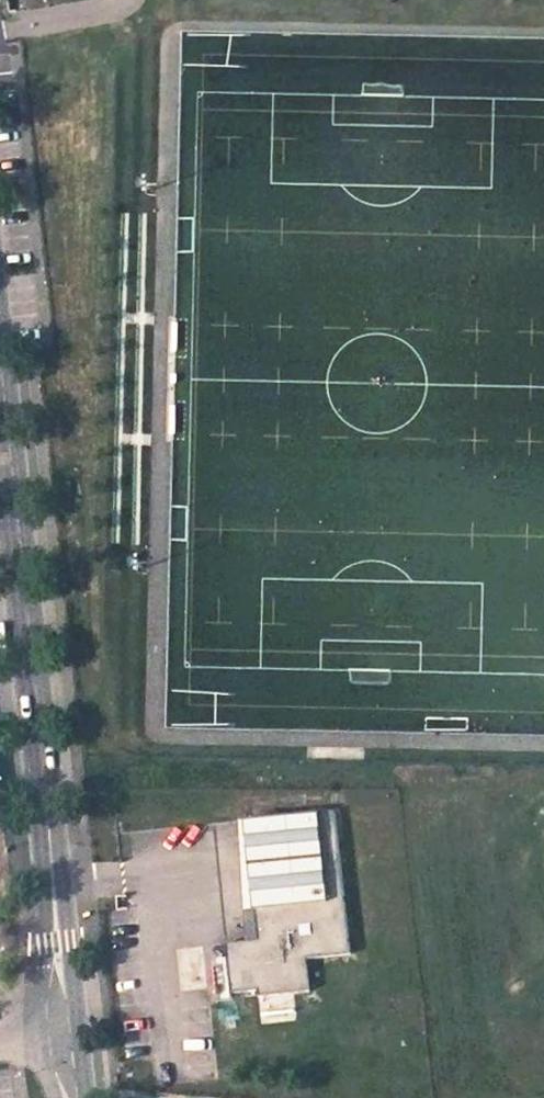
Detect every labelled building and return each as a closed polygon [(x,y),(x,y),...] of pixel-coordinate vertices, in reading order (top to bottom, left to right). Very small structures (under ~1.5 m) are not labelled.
[(358,950),(342,807),(251,817),(261,906),(253,906),(256,929),(264,928),(265,936),(232,940),(235,962),(238,989),(265,987),(266,993),(317,987),(313,955),(358,950)] [(238,989),(235,962),(221,963),(224,991),(238,989)]
